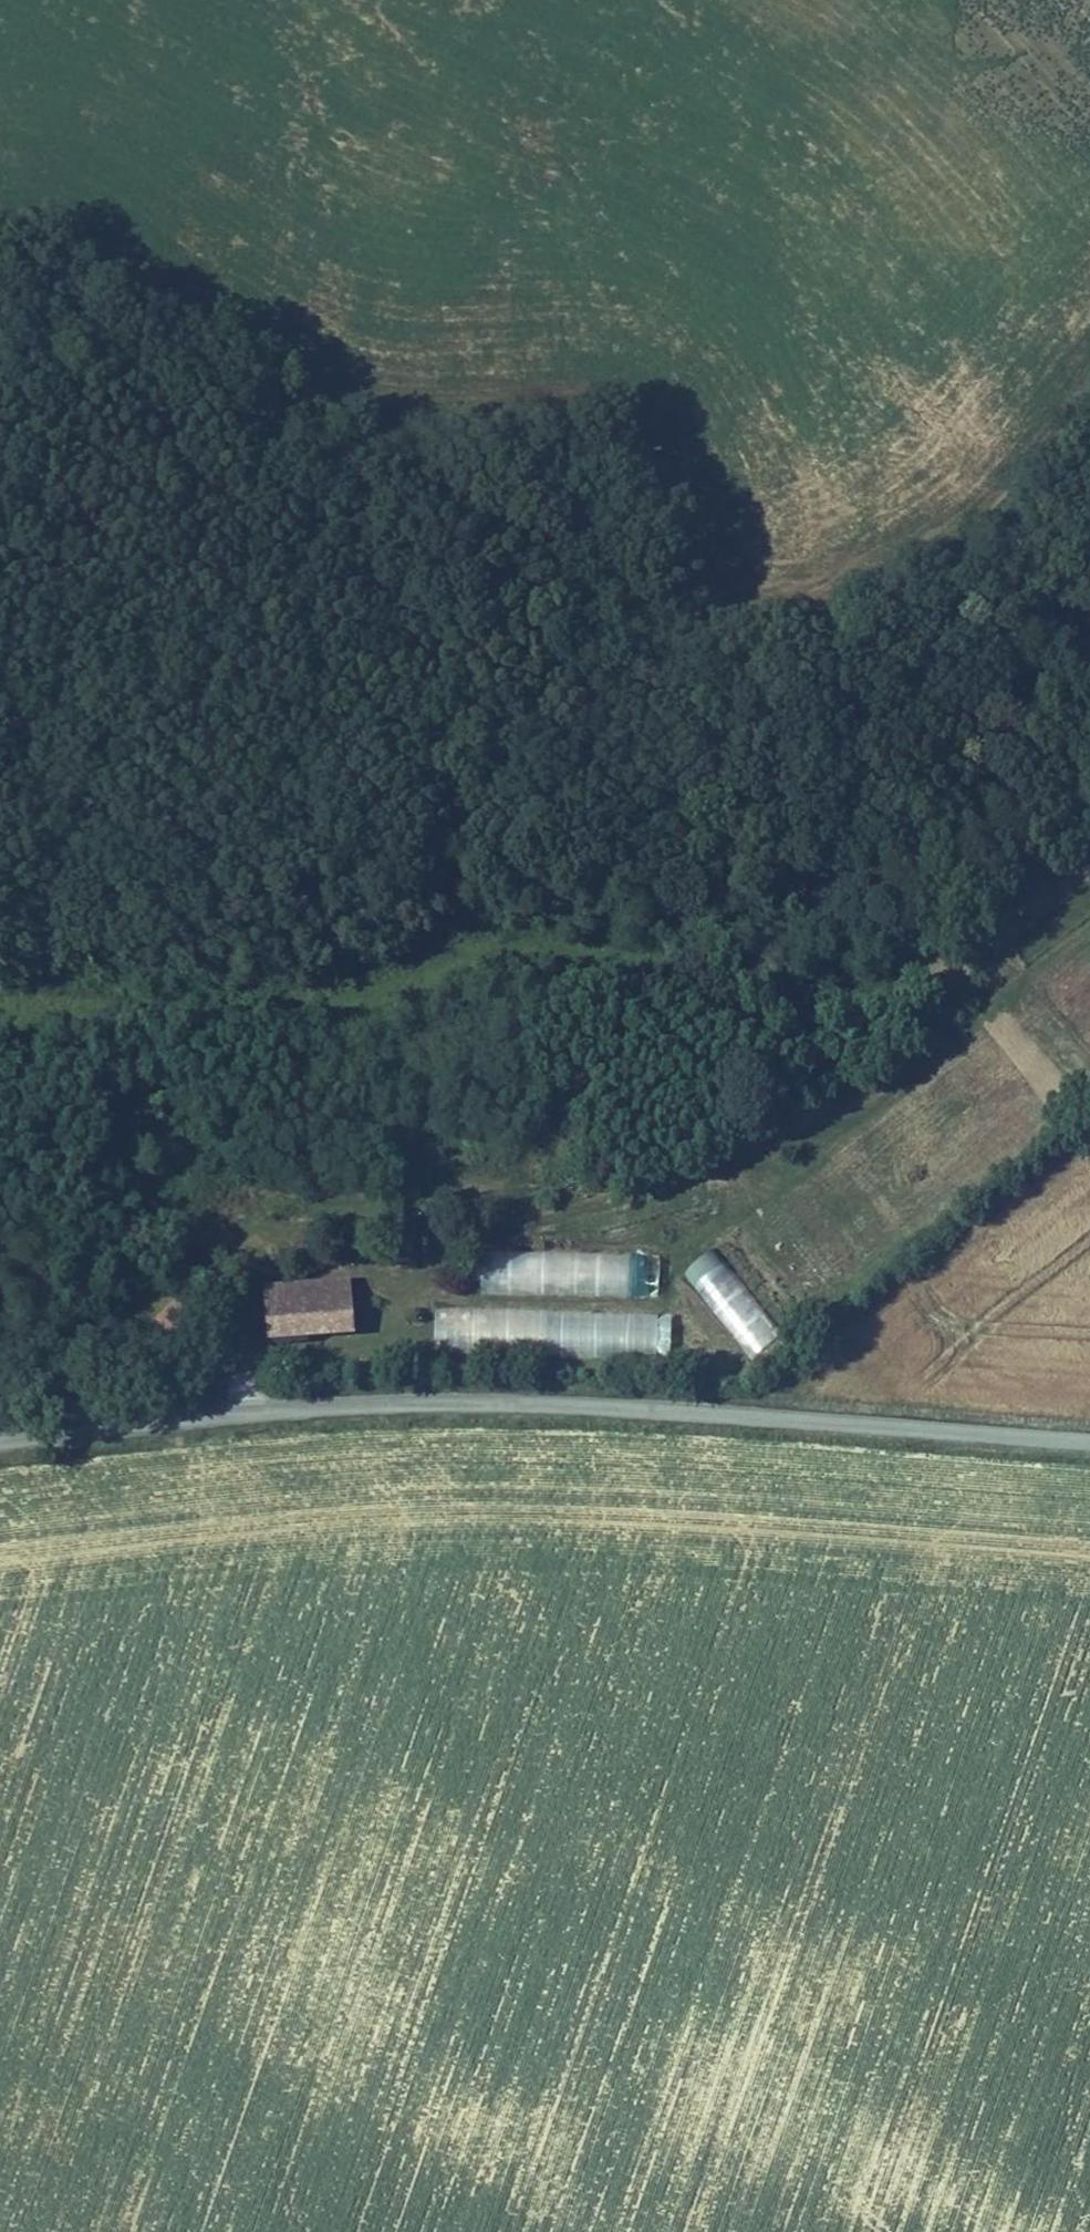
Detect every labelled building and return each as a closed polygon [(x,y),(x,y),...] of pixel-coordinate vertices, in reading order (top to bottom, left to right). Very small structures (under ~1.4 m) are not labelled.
[(720,1248),(687,1267),(748,1367),(780,1347),(720,1248)] [(631,1298),(632,1258),(479,1252),(478,1292),(631,1298)] [(351,1277),(262,1286),(268,1343),(356,1334),(351,1277)] [(671,1313),(433,1305),(431,1353),(669,1361),(671,1313)]
